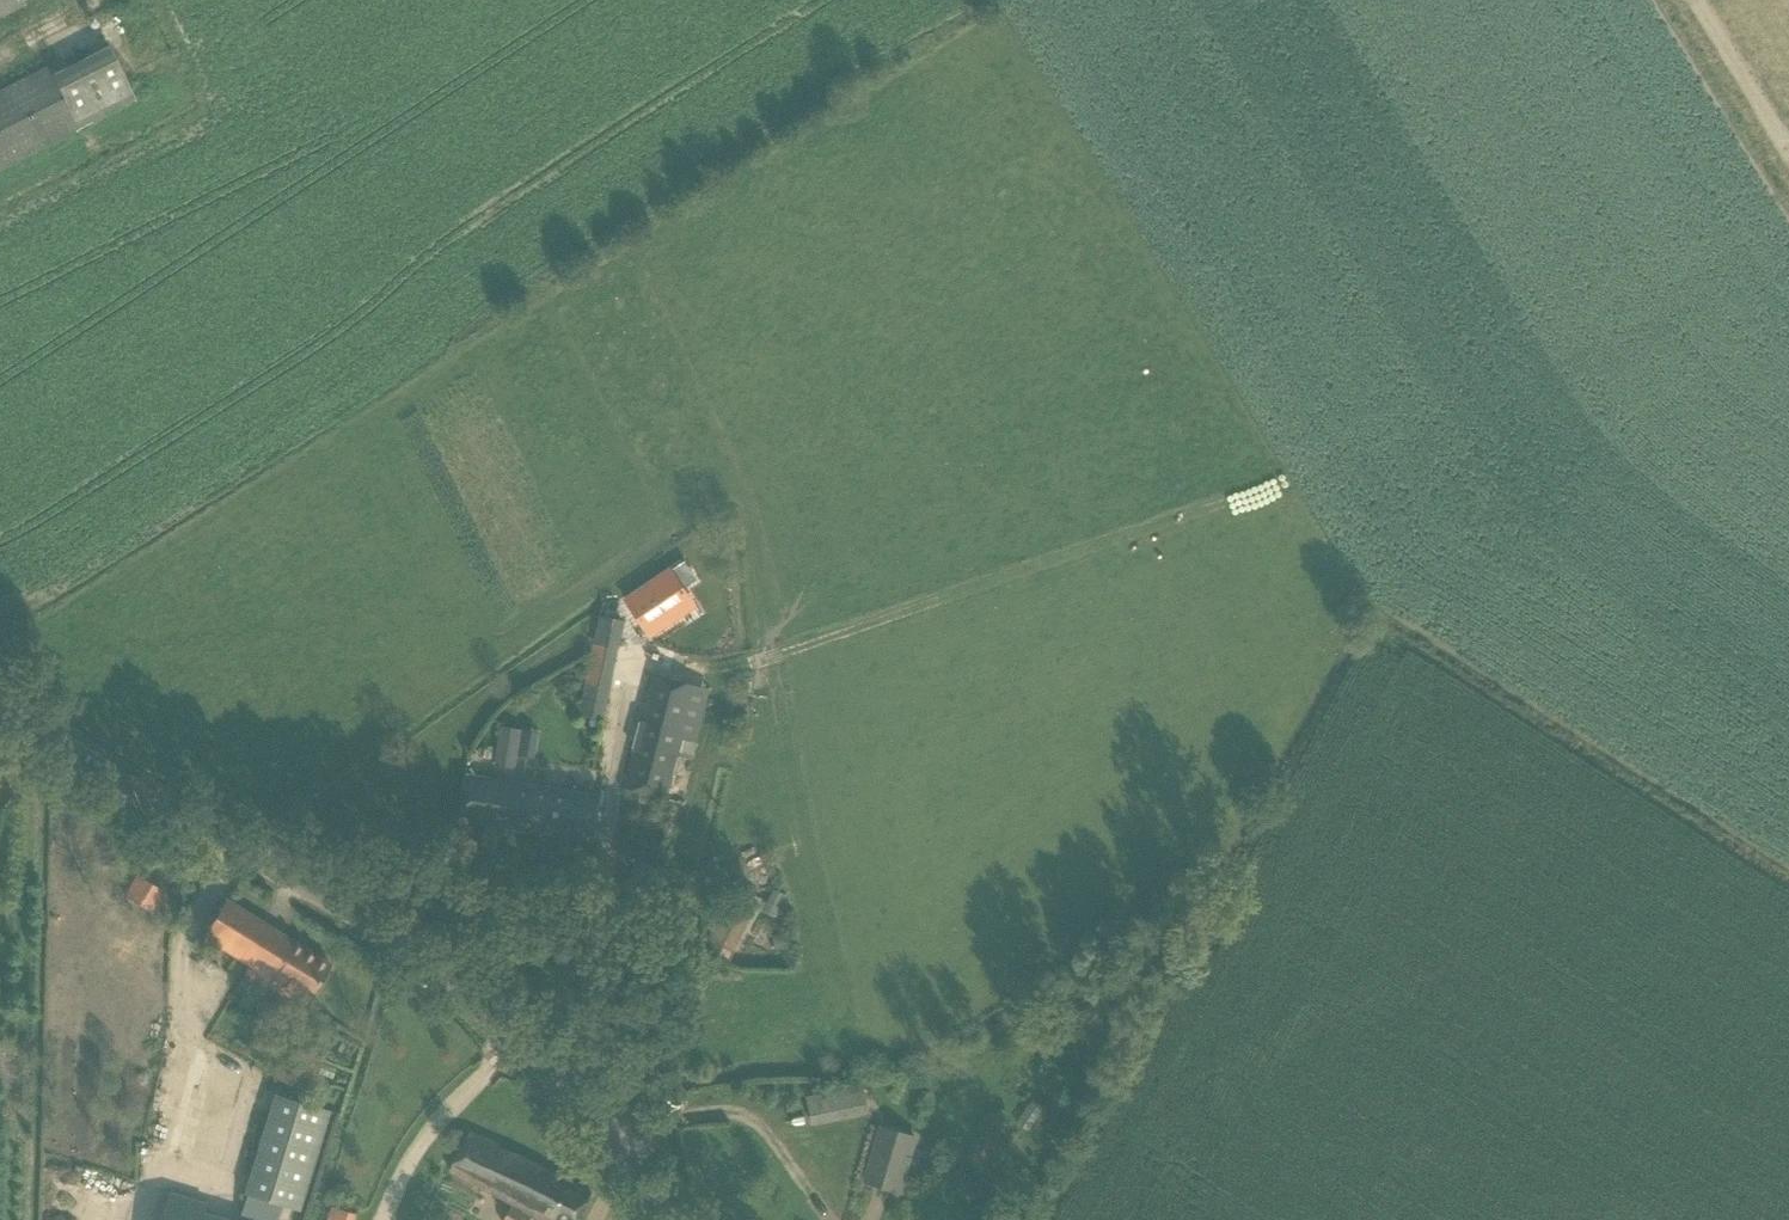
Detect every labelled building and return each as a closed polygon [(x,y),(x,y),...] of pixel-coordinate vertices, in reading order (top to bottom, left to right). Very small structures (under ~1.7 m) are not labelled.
[(25,3),(23,0),(0,0),(0,16),(25,3)] [(109,47),(61,71),(92,122),(136,99),(109,47)] [(0,91),(0,169),(92,122),(61,71),(56,63),(0,91)] [(671,570),(626,601),(650,635),(695,605),(684,589),(671,570)] [(583,698),(579,714),(605,720),(608,705),(625,621),(601,616),(583,698)] [(709,689),(653,674),(624,788),(667,799),(682,739),(697,742),(709,689)] [(499,725),(494,767),(516,770),(518,755),(521,728),(499,725)] [(124,896),(151,912),(163,892),(136,876),(124,896)] [(762,898),(736,885),(710,936),(736,950),(762,898)] [(225,900),(213,920),(204,934),(254,965),(250,971),(304,1005),(329,964),(225,900)] [(835,1091),(806,1097),(812,1125),(831,1121),(828,1109),(866,1101),(863,1086),(835,1091)] [(329,1112),(274,1095),(244,1194),(299,1211),(329,1112)] [(899,1188),(914,1140),(882,1130),(867,1178),(899,1188)] [(459,1153),(450,1172),(513,1203),(505,1219),(529,1219),(533,1213),(546,1219),(579,1219),(593,1193),(498,1147),(499,1145),(470,1131),(459,1153)] [(160,1219),(227,1219),(204,1213),(206,1204),(168,1193),(160,1219)] [(332,1207),(327,1219),(353,1219),(355,1215),(332,1207)]
